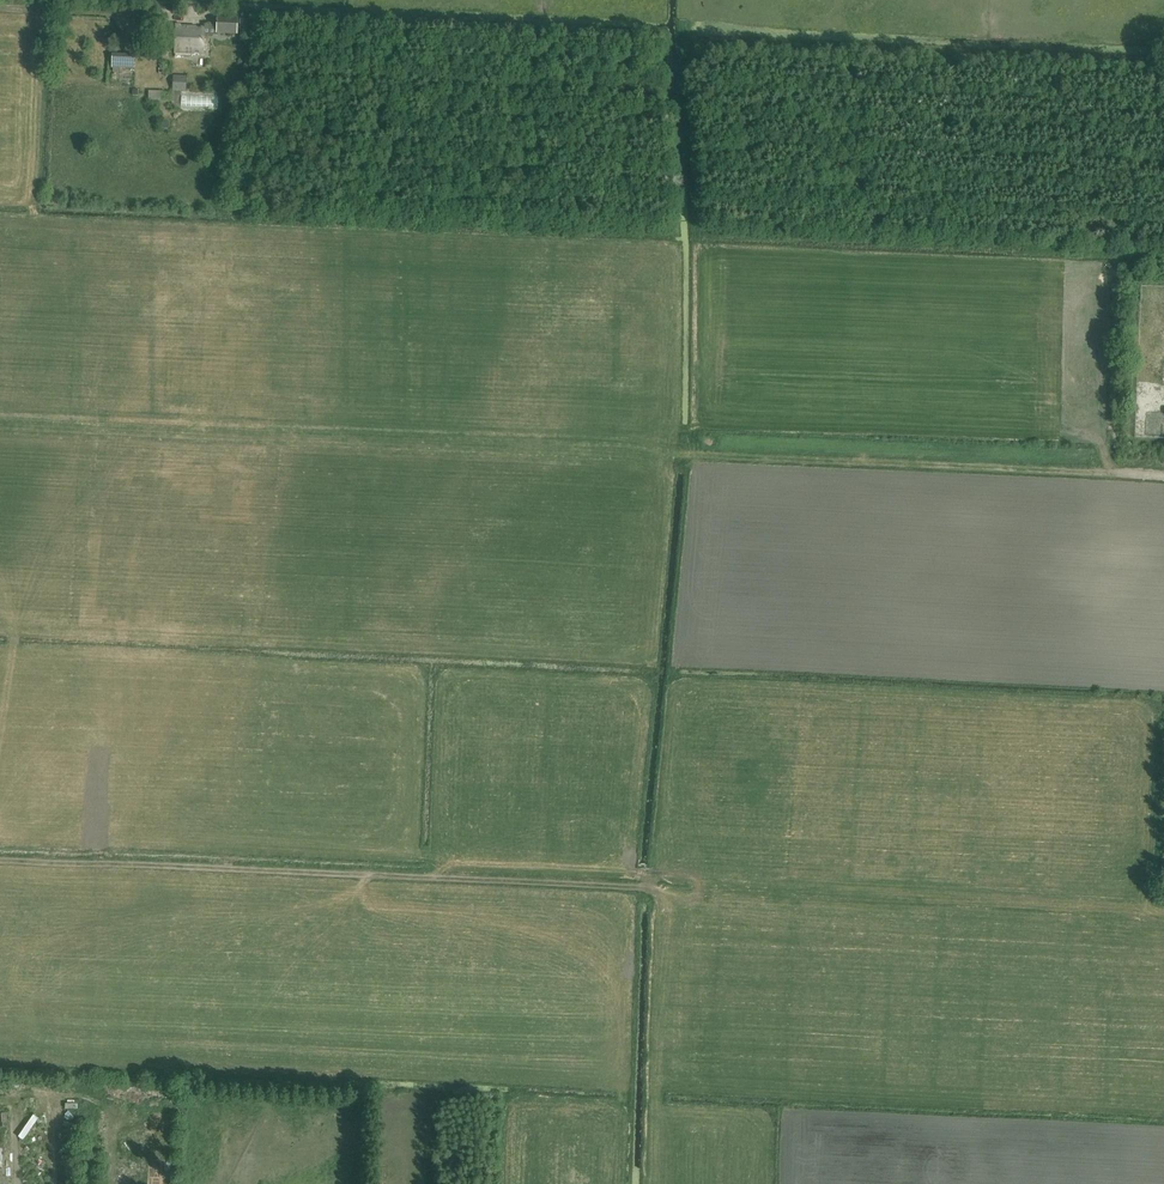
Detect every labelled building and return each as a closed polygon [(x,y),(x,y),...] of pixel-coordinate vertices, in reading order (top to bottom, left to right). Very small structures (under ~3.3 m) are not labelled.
[(205,24),(204,27),(164,26),(163,43),(175,44),(175,52),(203,53),(204,34),(218,34),(218,32),(237,32),(238,16),(217,15),(217,24),(205,24)] [(134,68),(135,54),(112,54),(112,68),(114,68),(113,72),(121,72),(121,68),(134,68)] [(186,90),(187,76),(173,76),(172,90),(186,90)] [(182,96),(182,104),(205,103),(205,95),(182,96)] [(27,1137),(40,1113),(32,1109),(20,1134),(27,1137)] [(38,1140),(43,1136),(38,1130),(29,1137),(41,1151),(45,1148),(38,1140)] [(152,1183),(161,1183),(161,1176),(152,1176),(152,1183)]
